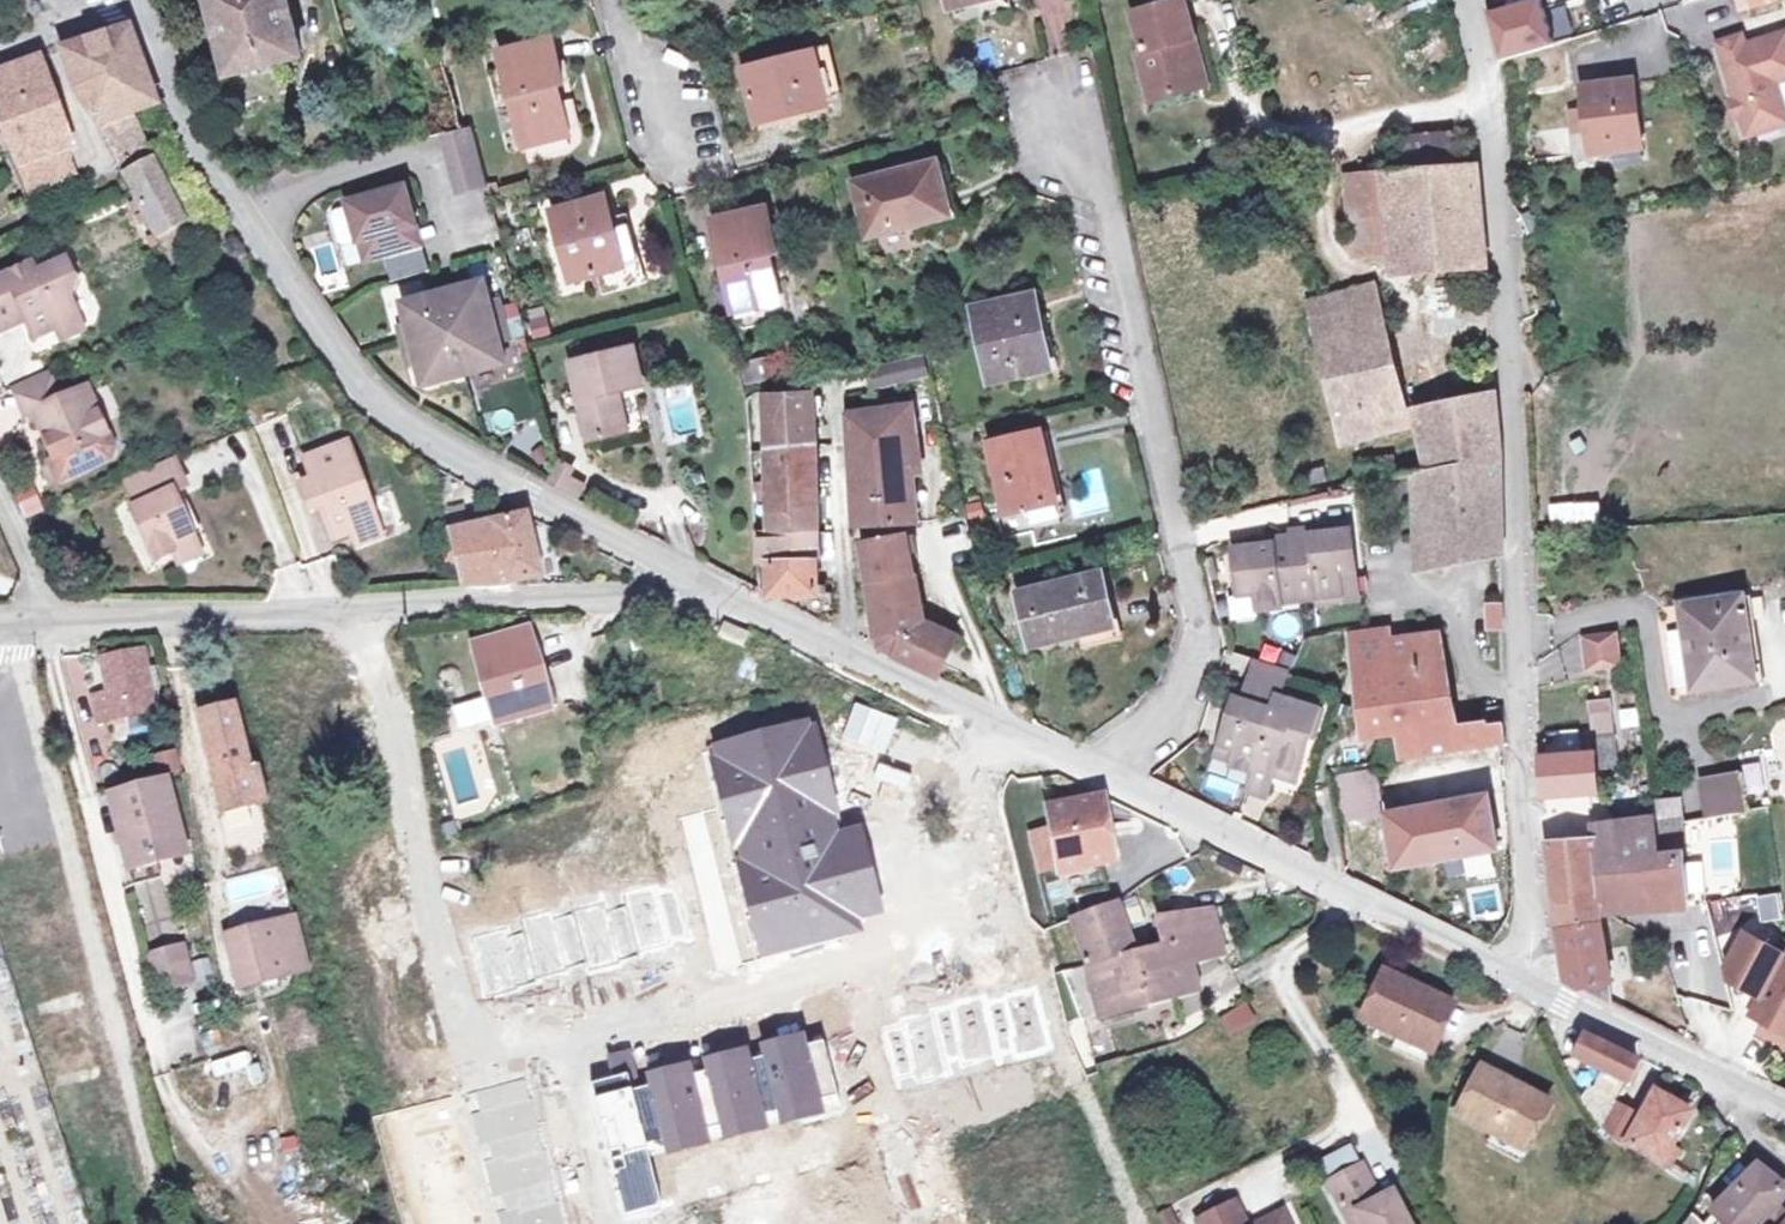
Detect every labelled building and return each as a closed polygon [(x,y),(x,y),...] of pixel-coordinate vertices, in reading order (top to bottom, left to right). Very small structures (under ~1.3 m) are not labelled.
[(223,73),(298,55),(284,0),(207,0),(223,73)] [(944,8),(979,0),(942,0),(944,8)] [(1485,13),(1497,61),(1550,47),(1542,16),(1538,0),(1537,0),(1485,13)] [(1542,16),(1594,3),(1593,0),(1538,0),(1542,16)] [(1740,12),(1775,2),(1774,0),(1735,0),(1740,12)] [(1193,40),(1184,2),(1134,14),(1143,53),(1136,55),(1149,103),(1195,92),(1183,43),(1193,40)] [(1742,13),(1748,33),(1771,26),(1766,6),(1742,13)] [(95,40),(110,85),(75,96),(98,124),(109,148),(130,194),(157,251),(189,238),(145,149),(136,153),(119,117),(128,113),(155,103),(143,74),(125,28),(95,40)] [(1715,47),(1733,104),(1738,119),(1744,139),(1784,126),(1772,85),(1784,81),(1784,37),(1742,50),(1738,41),(1715,47)] [(95,40),(59,51),(75,96),(110,85),(95,40)] [(1206,90),(1193,40),(1183,43),(1195,92),(1206,90)] [(554,42),(501,54),(522,149),(567,138),(556,91),(566,89),(554,42)] [(816,43),(744,59),(757,114),(829,98),(816,43)] [(0,72),(0,128),(15,165),(61,148),(69,145),(37,60),(0,72)] [(1632,85),(1578,89),(1585,158),(1639,154),(1632,85)] [(1738,119),(1733,104),(1727,106),(1732,121),(1738,119)] [(145,149),(128,113),(119,117),(136,153),(145,149)] [(468,129),(441,136),(456,195),(483,190),(468,129)] [(71,173),(61,148),(15,165),(25,190),(71,173)] [(944,161),(862,181),(875,235),(957,216),(944,161)] [(1471,169),(1379,173),(1387,253),(1388,268),(1477,260),(1471,169)] [(1387,253),(1379,173),(1341,175),(1348,255),(1387,253)] [(405,186),(346,200),(347,205),(356,240),(363,238),(368,258),(412,248),(407,227),(414,226),(405,186)] [(603,201),(550,213),(568,284),(592,279),(598,301),(631,292),(625,269),(621,270),(603,201)] [(356,240),(347,205),(333,209),(328,214),(335,241),(342,243),(356,240)] [(764,208),(712,221),(727,286),(723,286),(725,296),(729,295),(733,312),(777,302),(768,255),(775,253),(764,208)] [(419,246),(414,226),(407,227),(412,248),(419,246)] [(363,238),(356,240),(361,260),(368,258),(363,238)] [(0,279),(0,320),(11,315),(20,319),(21,324),(27,339),(72,322),(60,289),(69,286),(61,265),(29,277),(25,269),(0,279)] [(432,294),(401,302),(405,320),(407,331),(396,334),(402,358),(414,356),(416,367),(420,387),(504,367),(498,346),(495,333),(506,330),(500,308),(488,311),(486,299),(482,283),(448,291),(432,294)] [(447,283),(431,286),(432,294),(448,291),(447,283)] [(1367,287),(1303,303),(1336,443),(1403,426),(1367,287)] [(488,311),(500,308),(497,296),(486,299),(488,311)] [(1036,304),(974,316),(988,388),(1051,375),(1036,304)] [(541,307),(525,312),(533,339),(550,333),(541,307)] [(0,320),(0,332),(21,324),(20,319),(11,315),(0,320)] [(407,331),(405,320),(394,322),(396,334),(407,331)] [(509,343),(506,330),(495,333),(498,346),(509,343)] [(627,350),(567,365),(585,442),(622,433),(613,393),(636,387),(627,350)] [(864,367),(869,389),(928,376),(923,353),(864,367)] [(414,356),(402,358),(405,370),(416,367),(414,356)] [(40,374),(6,389),(18,417),(28,412),(52,402),(40,374)] [(52,402),(28,412),(48,462),(100,440),(79,390),(52,402)] [(814,390),(765,398),(765,446),(815,444),(814,390)] [(1490,400),(1408,413),(1427,471),(1493,460),(1490,400)] [(910,402),(849,410),(850,522),(875,521),(876,529),(907,526),(906,520),(915,519),(909,462),(917,460),(910,402)] [(1043,439),(989,450),(1004,518),(1057,507),(1043,439)] [(345,444),(300,459),(306,479),(295,482),(305,512),(317,508),(327,539),(348,532),(373,524),(345,444)] [(816,486),(815,444),(765,446),(765,478),(786,478),(786,484),(800,484),(801,486),(816,486)] [(1388,454),(1361,457),(1363,479),(1390,475),(1388,454)] [(169,458),(121,478),(132,504),(126,506),(148,558),(169,549),(191,540),(169,489),(180,485),(169,458)] [(1498,557),(1493,460),(1427,471),(1411,473),(1417,567),(1498,557)] [(816,530),(816,486),(801,486),(800,484),(786,484),(786,478),(765,478),(766,529),(816,530)] [(32,480),(9,486),(18,519),(41,512),(32,480)] [(523,520),(448,537),(460,587),(510,585),(525,581),(526,586),(543,586),(523,520)] [(378,537),(373,524),(348,532),(353,544),(378,537)] [(1323,526),(1317,526),(1318,538),(1330,537),(1329,530),(1329,525),(1323,526)] [(907,526),(876,529),(878,538),(859,540),(867,575),(914,568),(907,526)] [(1242,544),(1226,546),(1230,592),(1247,591),(1248,607),(1273,606),(1272,599),(1334,594),(1333,577),(1350,576),(1346,529),(1329,530),(1330,537),(1318,538),(1317,526),(1306,527),(1306,533),(1285,535),(1285,541),(1267,543),(1267,536),(1256,537),(1257,551),(1243,551),(1242,544)] [(816,530),(766,529),(753,530),(753,561),(766,561),(816,561),(816,530)] [(1285,535),(1267,536),(1267,543),(1285,541),(1285,535)] [(1242,538),(1242,544),(1243,551),(1257,551),(1256,537),(1248,537),(1242,538)] [(197,554),(191,540),(169,549),(176,563),(197,554)] [(816,561),(766,561),(767,595),(823,595),(823,586),(816,587),(816,561)] [(914,568),(867,575),(874,627),(883,627),(884,646),(936,671),(950,640),(923,628),(923,625),(914,568)] [(1352,593),(1350,576),(1333,577),(1334,594),(1352,593)] [(1096,579),(1013,596),(1024,652),(1109,634),(1096,579)] [(1247,591),(1230,592),(1231,609),(1248,607),(1247,591)] [(1683,600),(1671,602),(1672,609),(1680,608),(1684,636),(1669,637),(1677,691),(1692,689),(1692,692),(1754,683),(1742,599),(1684,608),(1683,600)] [(1497,608),(1484,608),(1485,632),(1498,632),(1497,608)] [(1627,621),(1594,624),(1597,657),(1629,654),(1627,621)] [(923,628),(950,640),(952,635),(924,622),(923,625),(923,628)] [(747,637),(724,626),(717,638),(740,650),(747,637)] [(1390,626),(1379,628),(1382,642),(1393,640),(1390,626)] [(883,627),(874,627),(875,647),(884,646),(883,627)] [(1379,628),(1344,633),(1360,732),(1394,726),(1399,757),(1454,751),(1489,748),(1503,745),(1499,706),(1483,707),(1483,720),(1455,720),(1437,631),(1393,640),(1382,642),(1379,628)] [(524,629),(468,645),(495,726),(548,710),(524,629)] [(550,654),(567,651),(562,629),(546,632),(550,654)] [(134,645),(94,653),(101,688),(84,692),(92,722),(149,709),(144,689),(154,686),(148,661),(138,663),(134,645)] [(1281,672),(1251,661),(1248,670),(1245,676),(1262,683),(1258,695),(1241,688),(1237,686),(1217,737),(1233,743),(1229,755),(1248,763),(1240,783),(1248,786),(1259,790),(1270,761),(1274,752),(1294,760),(1310,717),(1314,718),(1320,702),(1276,685),(1281,672)] [(1262,683),(1245,676),(1243,682),(1241,688),(1258,695),(1262,683)] [(455,728),(487,721),(481,697),(450,704),(455,728)] [(229,703),(195,710),(218,806),(263,796),(254,760),(244,762),(229,703)] [(1594,706),(1595,718),(1618,717),(1617,705),(1594,706)] [(1618,717),(1595,718),(1597,757),(1598,773),(1620,771),(1618,717)] [(716,808),(679,816),(714,969),(725,967),(864,935),(860,917),(882,912),(861,823),(837,829),(813,724),(702,749),(716,808)] [(1233,743),(1217,737),(1212,749),(1229,755),(1233,743)] [(175,747),(151,753),(157,775),(181,769),(175,747)] [(1291,770),(1294,760),(1274,752),(1270,761),(1276,764),(1291,770)] [(1597,757),(1540,761),(1543,797),(1599,795),(1598,773),(1597,757)] [(1382,811),(1446,802),(1440,761),(1333,775),(1348,874),(1390,868),(1382,811)] [(165,783),(109,795),(125,864),(154,857),(180,852),(165,783)] [(1738,783),(1701,789),(1706,822),(1743,817),(1738,783)] [(1446,802),(1382,811),(1390,868),(1497,853),(1488,796),(1446,802)] [(1092,798),(1042,807),(1059,899),(1101,891),(1097,869),(1104,867),(1092,798)] [(1594,827),(1594,843),(1599,911),(1684,905),(1680,860),(1655,861),(1652,829),(1679,825),(1677,806),(1652,807),(1653,824),(1594,827)] [(1680,860),(1680,827),(1679,825),(1652,829),(1655,861),(1680,860)] [(1594,843),(1547,847),(1557,980),(1606,1003),(1599,911),(1594,843)] [(154,857),(125,864),(129,882),(158,875),(154,857)] [(224,880),(232,906),(283,891),(276,865),(224,880)] [(654,887),(624,894),(627,906),(638,954),(671,946),(669,939),(685,935),(675,890),(656,894),(654,887)] [(604,903),(572,912),(586,963),(588,973),(618,965),(617,958),(638,954),(627,906),(606,911),(604,903)] [(1109,903),(1066,919),(1084,968),(1126,955),(1109,903)] [(549,910),(518,918),(522,934),(533,981),(565,974),(564,969),(586,963),(572,912),(551,918),(549,910)] [(291,912),(266,918),(280,972),(305,967),(291,912)] [(1156,946),(1126,955),(1084,968),(1100,1017),(1142,1002),(1190,985),(1183,962),(1178,943),(1186,940),(1184,915),(1183,912),(1151,918),(1156,946)] [(1203,912),(1184,915),(1186,940),(1178,943),(1183,962),(1209,954),(1203,912)] [(266,918),(222,929),(236,983),(280,972),(266,918)] [(501,931),(470,938),(485,1002),(518,994),(516,985),(533,981),(522,934),(502,939),(501,931)] [(1715,932),(1704,934),(1709,956),(1720,953),(1715,932)] [(1735,977),(1756,941),(1745,935),(1724,971),(1735,977)] [(174,941),(140,949),(149,984),(183,975),(174,941)] [(1756,941),(1735,977),(1731,983),(1760,1000),(1750,1018),(1764,1026),(1756,1038),(1776,1050),(1783,1037),(1784,1038),(1784,965),(1783,964),(1784,960),(1784,958),(1777,954),(1756,941)] [(1450,1008),(1379,974),(1359,1022),(1394,1038),(1397,1033),(1430,1050),(1450,1008)] [(1005,1001),(989,1005),(1001,1057),(1015,1054),(1016,1059),(1050,1051),(1035,990),(1007,997),(1005,1001)] [(951,1006),(933,1010),(945,1062),(959,1058),(961,1067),(1001,1057),(989,1005),(986,994),(950,1002),(951,1006)] [(1142,1002),(1100,1017),(1104,1026),(1145,1011),(1142,1002)] [(1228,1037),(1256,1023),(1245,1002),(1217,1016),(1228,1037)] [(945,1062),(933,1010),(901,1017),(903,1025),(884,1030),(894,1078),(916,1073),(918,1081),(948,1074),(945,1062)] [(784,1092),(776,1094),(779,1106),(783,1123),(824,1111),(819,1095),(836,1090),(822,1040),(808,1044),(804,1029),(769,1039),(776,1063),(784,1092)] [(769,1039),(762,1041),(766,1055),(769,1065),(776,1063),(769,1039)] [(1633,1066),(1577,1039),(1567,1061),(1621,1089),(1633,1066)] [(745,1047),(722,1052),(744,1134),(766,1127),(761,1111),(779,1106),(776,1094),(784,1092),(776,1063),(769,1065),(766,1055),(748,1059),(745,1047)] [(607,1054),(612,1076),(626,1072),(630,1087),(640,1084),(632,1048),(607,1054)] [(214,1076),(251,1064),(246,1049),(209,1060),(214,1076)] [(706,1071),(693,1075),(706,1125),(723,1121),(728,1138),(744,1134),(722,1052),(702,1058),(706,1071)] [(630,1087),(645,1145),(662,1141),(665,1154),(711,1142),(706,1125),(693,1075),(689,1061),(643,1073),(646,1083),(640,1084),(630,1087)] [(1547,1099),(1479,1066),(1456,1115),(1489,1131),(1493,1124),(1528,1140),(1547,1099)] [(589,1082),(623,1214),(660,1204),(648,1159),(645,1145),(630,1087),(626,1072),(612,1076),(589,1082)] [(492,1142),(544,1130),(537,1097),(528,1100),(524,1081),(476,1092),(481,1113),(473,1115),(480,1145),(492,1142)] [(836,1090),(819,1095),(824,1111),(841,1107),(836,1090)] [(1685,1114),(1646,1095),(1633,1120),(1611,1108),(1598,1132),(1608,1144),(1619,1152),(1620,1149),(1658,1167),(1685,1114)] [(779,1106),(761,1111),(766,1127),(783,1123),(779,1106)] [(723,1121),(706,1125),(711,1142),(728,1138),(723,1121)] [(1493,1124),(1489,1131),(1483,1144),(1519,1161),(1528,1140),(1493,1124)] [(548,1147),(544,1130),(492,1142),(496,1156),(488,1158),(498,1198),(550,1185),(561,1182),(552,1146),(548,1147)] [(662,1141),(645,1145),(648,1159),(665,1154),(662,1141)] [(1322,1173),(1357,1158),(1350,1143),(1316,1158),(1322,1173)] [(1751,1169),(1728,1199),(1717,1214),(1711,1223),(1758,1223),(1782,1193),(1751,1169)] [(1328,1187),(1348,1223),(1405,1223),(1391,1198),(1376,1206),(1371,1197),(1374,1195),(1361,1170),(1328,1187)] [(550,1185),(498,1198),(501,1212),(496,1213),(499,1223),(564,1223),(558,1203),(554,1201),(550,1185)] [(1171,1206),(1156,1215),(1161,1223),(1181,1223),(1171,1206)] [(1770,1223),(1784,1223),(1784,1206),(1770,1223)] [(1204,1223),(1242,1223),(1233,1208),(1204,1223)]
